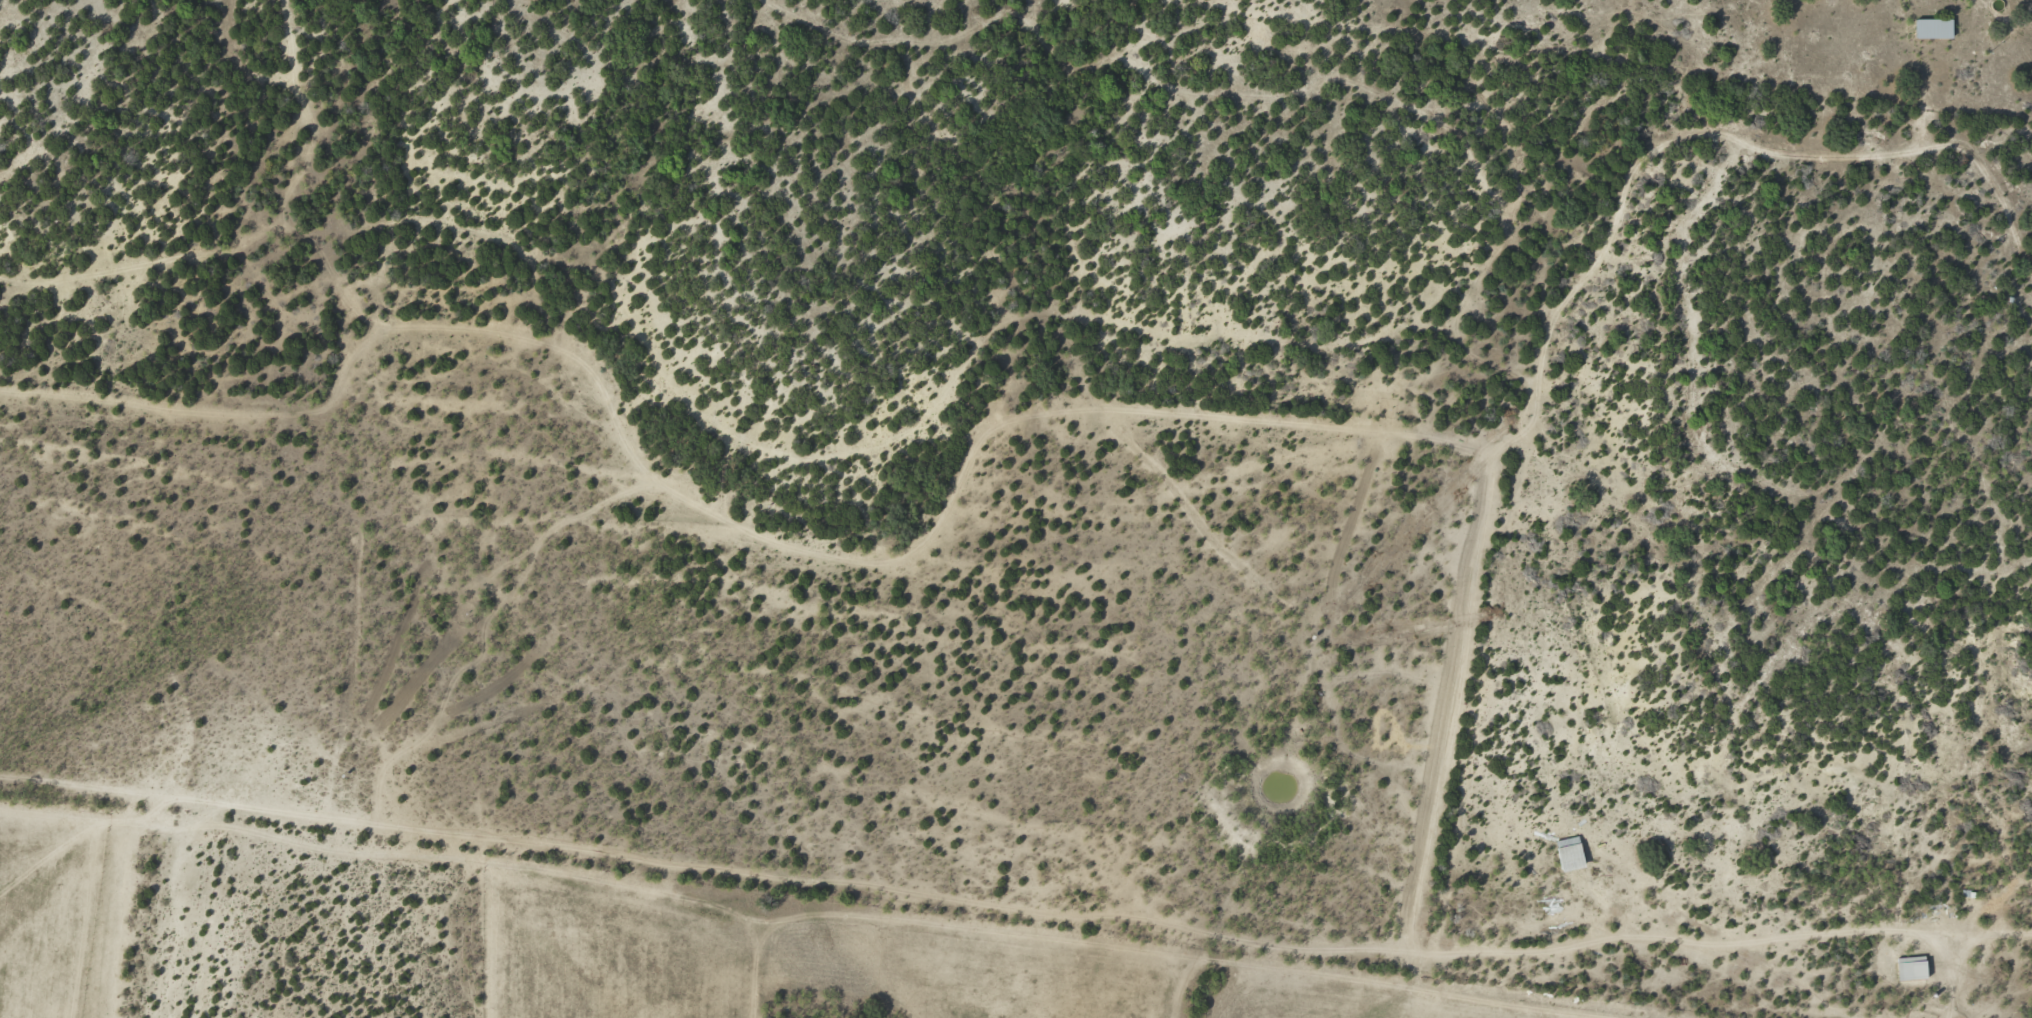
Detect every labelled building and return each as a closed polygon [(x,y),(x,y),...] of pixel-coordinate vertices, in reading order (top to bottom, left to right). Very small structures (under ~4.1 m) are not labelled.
[(1951,20),(1915,20),(1915,39),(1951,39),(1951,20)] [(1896,980),(1925,980),(1925,957),(1896,957),(1896,980)]
